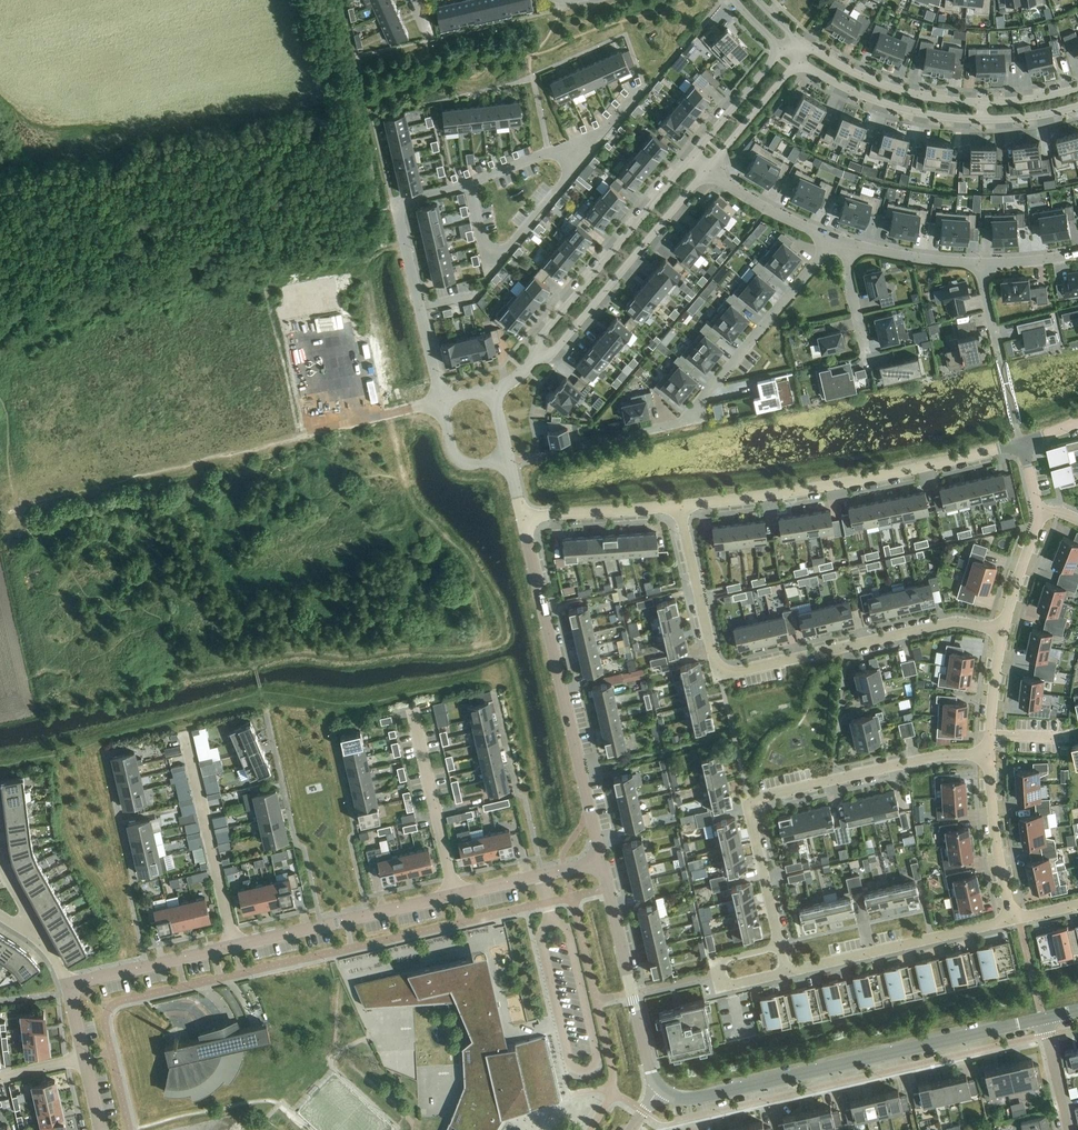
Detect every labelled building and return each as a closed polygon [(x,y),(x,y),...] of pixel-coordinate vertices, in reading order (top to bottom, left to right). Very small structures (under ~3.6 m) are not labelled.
[(378,18),(397,9),(393,0),(385,0),(372,5),(378,18)] [(462,1),(467,22),(480,19),(476,0),(467,0),(462,1)] [(480,19),(493,16),(489,0),(476,0),(480,19)] [(493,16),(506,13),(503,0),(489,0),(493,16)] [(506,13),(519,10),(517,0),(503,0),(506,13)] [(519,10),(533,6),(532,6),(531,0),(517,0),(519,10)] [(836,0),(834,0),(826,12),(832,15),(825,28),(836,35),(849,15),(842,11),(845,6),(836,0)] [(966,6),(967,0),(945,0),(944,9),(958,10),(959,5),(966,6)] [(966,6),(974,7),(974,11),(988,13),(989,0),(967,0),(966,6)] [(1020,0),(997,0),(999,12),(1012,10),(1012,5),(1020,4),(1020,0)] [(462,1),(449,4),(454,25),(467,22),(462,1)] [(454,25),(449,4),(436,7),(440,27),(440,28),(454,25)] [(378,18),(383,30),(403,21),(397,9),(378,18)] [(849,15),(836,35),(848,42),(855,30),(862,34),(870,21),(859,14),(856,19),(849,15)] [(1003,15),(995,16),(996,28),(1004,27),(1003,15)] [(403,21),(383,30),(389,43),(408,34),(403,21)] [(888,29),(876,24),(870,38),(877,41),(872,54),(884,59),(893,37),(885,34),(888,29)] [(710,27),(700,37),(708,46),(708,47),(718,57),(737,39),(727,28),(719,36),(710,27)] [(1076,32),(1064,37),(1070,50),(1076,48),(1077,52),(1077,37),(1076,32)] [(905,42),(893,37),(884,59),(897,64),(902,50),(909,53),(914,39),(907,36),(905,42)] [(737,39),(718,57),(728,68),(732,63),(735,66),(744,57),(741,55),(747,49),(737,39)] [(1051,46),(1038,49),(1043,72),(1056,69),(1053,55),(1060,53),(1057,39),(1050,40),(1051,46)] [(933,43),(921,41),(918,56),(925,57),(923,71),(936,74),(940,50),(932,49),(933,43)] [(948,52),(940,50),(936,74),(949,76),(952,62),(959,63),(962,48),(949,46),(948,52)] [(1024,46),(1017,47),(1020,62),(1027,60),(1030,75),(1043,72),(1038,49),(1026,51),(1024,46)] [(688,57),(692,52),(687,48),(683,53),(688,57)] [(969,49),(969,64),(976,63),(976,78),(990,78),(989,54),(989,48),(976,48),(969,49)] [(989,48),(989,54),(990,78),(1003,78),(1003,63),(1010,63),(1010,48),(1002,48),(989,48)] [(634,65),(629,50),(622,53),(621,51),(609,56),(617,75),(629,69),(628,67),(634,65)] [(609,56),(597,62),(606,80),(617,75),(609,56)] [(597,62),(586,67),(594,85),(606,80),(597,62)] [(586,67),(574,72),(583,91),(594,85),(586,67)] [(713,77),(705,69),(701,73),(708,81),(713,77)] [(574,72),(563,77),(571,96),(583,91),(574,72)] [(571,96),(563,77),(551,83),(559,101),(571,96)] [(692,83),(684,92),(702,107),(710,98),(692,83)] [(620,92),(625,96),(628,92),(623,88),(620,92)] [(684,92),(676,101),(694,116),(702,107),(684,92)] [(799,127),(814,100),(803,93),(795,107),(788,103),(787,105),(781,117),(788,121),(799,127)] [(611,103),(616,107),(619,103),(614,99),(611,103)] [(817,135),(824,124),(818,120),(826,106),(814,100),(799,127),(810,134),(811,132),(817,135)] [(678,103),(670,113),(686,127),(694,116),(676,101),(676,102),(678,103)] [(519,102),(506,103),(509,123),(522,122),(519,102)] [(781,117),(787,105),(782,102),(773,113),(781,117)] [(506,103),(494,105),(496,125),(509,123),(506,103)] [(494,105),(481,106),(483,126),(496,125),(494,105)] [(638,105),(633,110),(639,114),(640,116),(645,111),(638,105)] [(481,106),(468,107),(471,128),(483,126),(481,106)] [(468,107),(456,109),(458,129),(471,128),(468,107)] [(458,129),(456,109),(443,110),(445,131),(458,129)] [(602,113),(607,118),(610,114),(605,110),(602,113)] [(686,127),(670,113),(656,129),(665,136),(669,131),(677,137),(686,127)] [(385,118),(388,131),(408,127),(405,114),(385,118)] [(843,146),(854,119),(842,114),(836,129),(828,126),(823,138),(831,141),(843,146)] [(861,154),(866,141),(860,139),(866,124),(854,119),(843,146),(855,151),(861,154)] [(388,131),(391,143),(410,139),(408,127),(388,131)] [(888,161),(895,133),(883,130),(879,145),(872,143),(868,156),(876,158),(888,161)] [(668,148),(650,133),(641,143),(659,158),(668,148)] [(907,167),(911,154),(904,152),(908,137),(895,133),(888,161),(901,164),(900,165),(907,167)] [(1061,153),(1054,155),(1057,168),(1070,165),(1069,159),(1075,157),(1077,165),(1070,135),(1057,138),(1061,153)] [(391,143),(394,156),(413,151),(410,139),(391,143)] [(750,140),(741,152),(747,155),(755,142),(751,139),(750,140)] [(935,170),(939,142),(926,140),(924,156),(917,155),(915,168),(922,169),(935,170)] [(1040,141),(1027,143),(1030,174),(1050,171),(1049,158),(1042,159),(1040,141)] [(756,179),(772,153),(762,146),(755,142),(747,155),(753,159),(745,173),(756,179)] [(955,174),(956,160),(950,159),(952,144),(939,142),(935,170),(948,172),(948,173),(955,174)] [(659,158),(641,143),(641,144),(643,145),(636,154),(634,152),(633,153),(651,168),(659,158)] [(1015,160),(1009,161),(1010,174),(1017,173),(1017,175),(1030,174),(1027,143),(1013,144),(1015,160)] [(962,161),(962,174),(970,174),(982,174),(982,176),(983,145),(969,145),(969,161),(962,161)] [(983,145),(982,176),(1002,177),(1003,163),(996,163),(996,145),(983,145)] [(805,160),(808,153),(801,150),(798,157),(805,160)] [(394,156),(396,168),(416,164),(413,151),(394,156)] [(633,153),(625,163),(643,178),(651,168),(633,153)] [(781,176),(788,164),(782,161),(782,162),(771,155),(773,153),(772,153),(756,179),(767,186),(776,173),(781,176)] [(643,178),(625,163),(617,172),(619,174),(614,179),(622,186),(627,181),(634,187),(643,178)] [(396,168),(399,181),(419,176),(416,164),(396,168)] [(603,170),(596,165),(594,168),(593,168),(600,174),(603,170)] [(840,177),(843,170),(836,168),(834,174),(840,177)] [(812,182),(814,178),(802,172),(803,172),(796,169),(791,181),(797,184),(790,198),(802,204),(812,182)] [(848,179),(850,172),(844,171),(842,177),(848,179)] [(419,176),(399,181),(402,193),(422,189),(419,176)] [(814,209),(821,195),(827,197),(833,185),(826,182),(824,188),(812,182),(802,204),(814,209)] [(610,185),(602,194),(617,208),(625,198),(610,185)] [(888,187),(886,197),(894,198),(895,188),(888,187)] [(851,222),(860,192),(859,195),(847,191),(848,190),(841,188),(837,201),(843,203),(838,218),(851,222)] [(875,213),(880,198),(872,196),(860,192),(851,222),(864,226),(868,211),(875,213)] [(592,201),(592,202),(610,217),(617,208),(602,194),(594,203),(592,201)] [(714,201),(705,211),(723,226),(721,224),(730,214),(732,216),(736,210),(732,207),(726,202),(719,195),(714,201)] [(601,227),(610,217),(592,202),(588,198),(585,202),(589,206),(583,212),(585,214),(581,219),(589,226),(593,221),(601,227)] [(902,235),(907,207),(894,205),(894,204),(888,203),(885,216),(892,217),(889,233),(902,235)] [(417,208),(420,221),(440,217),(437,204),(417,208)] [(1066,207),(1053,209),(1058,237),(1071,235),(1068,219),(1075,218),(1073,205),(1066,206),(1066,207)] [(924,223),(927,210),(920,209),(907,207),(902,235),(915,238),(918,222),(924,223)] [(1053,209),(1033,212),(1034,219),(1041,218),(1045,239),(1058,237),(1053,209)] [(705,211),(697,220),(715,235),(723,226),(705,211)] [(953,242),(955,213),(942,212),(943,212),(936,211),(935,225),(941,225),(940,241),(953,242)] [(966,243),(968,227),(974,227),(975,214),(968,213),(968,214),(955,213),(953,242),(966,243)] [(1017,213),(1004,214),(1006,243),(1019,242),(1018,226),(1025,226),(1024,213),(1017,213)] [(992,214),(984,214),(985,228),(992,227),(992,243),(1006,243),(1004,214),(992,215),(992,214)] [(420,221),(423,233),(443,229),(440,217),(420,221)] [(762,219),(741,244),(748,250),(769,225),(762,219)] [(697,220),(690,230),(708,244),(715,235),(697,220)] [(541,231),(543,232),(546,229),(539,223),(536,226),(541,231)] [(565,233),(565,234),(583,249),(592,238),(576,225),(568,235),(565,233)] [(423,233),(426,246),(446,241),(443,229),(423,233)] [(690,230),(682,239),(700,254),(708,244),(690,230)] [(784,234),(781,233),(777,238),(778,238),(770,248),(791,267),(800,256),(788,246),(792,241),(784,234)] [(532,254),(541,244),(530,234),(521,244),(532,254)] [(565,234),(557,244),(574,259),(583,249),(565,234)] [(700,254),(682,239),(674,248),(685,257),(682,261),(689,267),(700,255),(700,254)] [(426,246),(429,258),(449,254),(446,241),(426,246)] [(731,241),(728,245),(732,249),(736,245),(731,241)] [(549,253),(567,268),(574,259),(557,244),(556,244),(558,246),(551,254),(549,253)] [(756,263),(768,274),(772,269),(783,278),(791,267),(770,248),(764,255),(763,254),(760,258),(760,259),(756,263)] [(538,270),(547,277),(551,271),(559,278),(567,268),(549,253),(541,263),(543,264),(538,270)] [(429,258),(432,271),(452,266),(449,254),(429,258)] [(665,259),(657,269),(673,282),(685,267),(677,260),(673,265),(665,259)] [(744,279),(766,298),(774,287),(764,279),(768,274),(756,263),(751,269),(754,271),(746,281),(744,279)] [(711,275),(716,268),(711,264),(706,271),(711,275)] [(724,281),(729,267),(722,264),(717,278),(724,281)] [(452,266),(432,271),(435,283),(454,279),(452,266)] [(886,293),(881,269),(875,271),(875,268),(866,270),(867,273),(864,273),(870,297),(878,295),(880,301),(881,307),(894,304),(893,298),(891,291),(886,293)] [(657,269),(649,278),(665,291),(673,282),(657,269)] [(538,270),(525,286),(541,299),(550,288),(542,282),(547,277),(538,270)] [(1063,280),(1066,297),(1077,295),(1077,272),(1068,273),(1069,279),(1063,280)] [(649,278),(642,287),(657,300),(665,291),(649,278)] [(712,279),(702,292),(708,297),(717,283),(712,279)] [(757,309),(766,298),(744,279),(735,290),(731,295),(742,305),(746,300),(757,309)] [(1029,279),(1003,281),(1004,299),(1031,296),(1037,295),(1038,304),(1048,303),(1047,286),(1036,287),(1036,288),(1030,288),(1029,279)] [(949,285),(940,287),(944,303),(947,302),(950,315),(965,311),(962,299),(969,297),(965,281),(956,283),(955,280),(948,282),(949,285)] [(515,294),(514,294),(532,309),(541,299),(525,286),(517,296),(515,294)] [(642,287),(634,296),(652,311),(650,309),(657,300),(642,287)] [(514,294),(506,304),(524,319),(532,309),(514,294)] [(695,313),(706,299),(699,294),(689,308),(695,313)] [(731,295),(730,294),(722,303),(727,308),(722,314),(740,329),(749,318),(738,310),(742,305),(731,295)] [(633,313),(628,318),(636,325),(641,320),(643,322),(652,311),(634,296),(625,307),(633,313)] [(524,319),(506,304),(504,303),(495,314),(497,315),(492,320),(503,329),(507,323),(515,330),(524,319)] [(470,304),(463,305),(465,315),(473,313),(472,310),(470,304)] [(1069,312),(1070,319),(1077,317),(1077,310),(1069,312)] [(722,314),(719,311),(710,322),(708,320),(704,325),(716,336),(720,331),(731,340),(740,329),(722,314)] [(892,314),(875,318),(881,344),(909,338),(907,331),(905,332),(903,323),(894,325),(892,314)] [(1052,316),(1017,324),(1019,332),(1027,330),(1028,336),(1025,337),(1028,352),(1046,348),(1045,345),(1058,342),(1056,333),(1047,335),(1045,326),(1054,324),(1052,316)] [(616,317),(608,327),(626,342),(624,340),(636,325),(628,318),(624,324),(616,317)] [(937,324),(928,326),(930,333),(939,330),(937,324)] [(716,336),(704,325),(699,330),(701,332),(694,341),(714,359),(722,349),(712,341),(716,336)] [(823,352),(824,354),(833,352),(833,350),(844,347),(843,344),(845,343),(843,334),(841,334),(840,331),(826,334),(824,326),(810,329),(814,344),(819,343),(821,352),(823,352)] [(608,327),(600,336),(618,351),(626,342),(608,327)] [(795,329),(796,336),(805,334),(804,327),(795,329)] [(491,333),(478,336),(482,356),(496,353),(493,343),(500,341),(497,328),(490,330),(491,333)] [(928,340),(925,330),(912,333),(914,343),(928,340)] [(974,334),(957,338),(959,349),(946,352),(949,365),(962,362),(963,364),(980,360),(974,334)] [(465,336),(454,338),(459,361),(471,358),(465,336)] [(466,336),(465,336),(471,358),(482,356),(478,336),(466,338),(466,336)] [(600,336),(593,345),(610,360),(611,360),(609,358),(616,350),(618,351),(600,336)] [(459,361),(454,338),(453,339),(454,341),(441,344),(445,364),(459,361)] [(921,342),(923,348),(931,346),(930,340),(921,342)] [(683,352),(679,357),(690,367),(694,362),(704,370),(714,359),(694,341),(693,342),(692,341),(683,352)] [(593,345),(584,356),(602,370),(610,360),(593,345)] [(584,372),(579,377),(587,384),(600,369),(602,371),(602,370),(584,356),(576,365),(584,372)] [(678,356),(673,362),(676,364),(668,374),(666,372),(666,373),(687,391),(696,380),(686,372),(690,367),(679,357),(678,356)] [(918,357),(875,367),(875,368),(879,367),(883,383),(922,374),(918,357)] [(846,364),(820,370),(822,378),(818,379),(821,392),(833,389),(834,394),(855,389),(850,371),(847,372),(846,364)] [(864,369),(855,371),(857,378),(866,376),(864,369)] [(657,383),(653,388),(664,398),(668,393),(678,401),(687,391),(666,373),(657,383)] [(760,396),(753,398),(756,410),(781,405),(780,401),(792,398),(787,374),(757,381),(760,396)] [(566,377),(557,388),(573,401),(577,396),(582,399),(590,389),(578,379),(573,384),(566,377)] [(573,401),(557,388),(548,399),(546,411),(552,412),(557,406),(564,412),(573,401)] [(644,393),(631,396),(632,403),(622,405),(626,420),(649,415),(647,407),(654,406),(651,392),(644,393)] [(611,433),(621,432),(619,420),(610,422),(611,433)] [(547,431),(551,448),(562,445),(561,442),(570,440),(568,431),(572,430),(571,425),(571,423),(551,421),(553,430),(547,431)] [(1056,467),(1071,463),(1068,451),(1077,449),(1077,440),(1051,446),(1056,467)] [(1056,467),(1061,487),(1076,484),(1073,471),(1077,470),(1077,461),(1071,463),(1056,467)] [(1014,495),(1009,474),(1002,476),(1002,474),(1003,474),(1003,473),(989,476),(994,496),(1006,493),(1006,497),(1014,495)] [(994,496),(989,476),(977,479),(981,499),(983,506),(995,503),(994,496)] [(977,479),(964,482),(969,502),(981,499),(977,479)] [(964,482),(952,485),(957,505),(969,502),(964,482)] [(957,505),(952,485),(939,489),(944,508),(957,505)] [(924,492),(911,495),(915,515),(928,512),(924,493),(925,493),(924,492)] [(911,495),(898,497),(902,517),(915,515),(911,495)] [(898,497),(886,500),(890,520),(902,517),(898,497)] [(890,520),(886,500),(874,502),(878,522),(879,530),(892,528),(890,520)] [(874,502),(861,505),(865,525),(878,522),(874,502)] [(865,525),(861,505),(848,507),(849,513),(841,515),(845,535),(853,533),(852,527),(865,525)] [(830,510),(816,513),(820,533),(832,530),(833,536),(841,535),(838,519),(831,521),(829,511),(830,511),(830,510)] [(816,513),(804,515),(807,535),(820,533),(816,513)] [(804,515),(791,517),(795,537),(807,535),(804,515)] [(795,537),(791,517),(778,519),(782,539),(795,537)] [(1013,517),(1000,521),(1002,529),(1015,525),(1013,517)] [(764,521),(750,523),(753,543),(766,541),(764,522),(764,521)] [(750,523),(738,524),(740,544),(753,543),(750,523)] [(738,524),(725,526),(728,546),(740,544),(738,524)] [(728,546),(725,526),(712,527),(714,539),(712,540),(713,546),(715,545),(715,547),(728,546)] [(656,532),(643,533),(644,553),(657,552),(656,532)] [(643,533),(629,534),(631,554),(644,553),(643,533)] [(629,534),(616,535),(618,555),(631,554),(629,534)] [(616,535),(603,536),(604,556),(618,555),(616,535)] [(603,536),(589,537),(591,557),(604,556),(603,536)] [(1064,536),(1061,542),(1059,541),(1056,548),(1077,557),(1077,542),(1064,536)] [(589,537),(576,538),(577,558),(591,557),(589,537)] [(577,558),(576,538),(563,539),(564,559),(577,558)] [(973,542),(964,571),(991,579),(995,566),(982,562),(987,547),(973,542)] [(1064,577),(1077,582),(1077,566),(1075,564),(1077,557),(1056,548),(1053,556),(1055,557),(1053,562),(1068,568),(1064,577)] [(991,579),(964,571),(956,597),(970,602),(974,588),(987,592),(991,579)] [(939,589),(936,576),(928,578),(929,583),(931,591),(939,589)] [(1040,594),(1062,601),(1064,595),(1075,595),(1077,584),(1077,582),(1064,577),(1061,587),(1046,582),(1044,588),(1042,587),(1040,594)] [(929,583),(917,586),(921,606),(934,603),(931,591),(929,583)] [(646,590),(647,595),(661,591),(660,586),(646,590)] [(917,586),(904,589),(909,609),(921,606),(917,586)] [(577,592),(578,597),(593,593),(591,588),(577,592)] [(904,589),(892,592),(897,611),(909,609),(904,589)] [(872,592),(859,595),(863,612),(870,610),(871,617),(870,617),(871,617),(884,614),(880,595),(873,596),(872,592)] [(892,592),(880,595),(884,614),(897,611),(892,592)] [(1065,616),(1069,603),(1062,601),(1040,594),(1038,602),(1040,603),(1038,608),(1053,613),(1050,622),(1065,626),(1068,617),(1065,616)] [(731,602),(730,596),(723,597),(725,604),(731,602)] [(636,602),(638,609),(654,605),(652,598),(636,602)] [(656,604),(659,617),(678,612),(675,600),(656,604)] [(849,602),(836,605),(840,624),(853,621),(849,602)] [(836,605),(824,608),(828,627),(840,624),(836,605)] [(569,610),(572,625),(591,620),(588,606),(569,610)] [(798,608),(790,610),(794,630),(802,628),(798,613),(799,613),(798,608)] [(824,608),(811,610),(816,630),(828,627),(824,608)] [(784,617),(787,631),(794,630),(790,610),(782,612),(783,617),(784,617)] [(811,610),(799,613),(798,613),(802,628),(803,632),(802,633),(816,630),(811,610)] [(659,617),(662,630),(681,625),(678,612),(659,617)] [(783,617),(771,620),(775,639),(788,636),(787,631),(784,617),(783,617)] [(572,625),(575,637),(594,633),(591,620),(572,625)] [(771,620),(759,623),(763,642),(775,639),(771,620)] [(1029,634),(1028,642),(1050,647),(1052,640),(1062,639),(1065,626),(1050,622),(1048,632),(1033,629),(1031,634),(1029,634)] [(759,623),(746,625),(751,645),(763,642),(759,623)] [(662,630),(665,643),(684,638),(681,625),(662,630)] [(751,645),(746,625),(733,628),(734,630),(732,631),(733,637),(735,636),(738,647),(737,648),(751,645)] [(575,637),(578,650),(597,645),(594,633),(575,637)] [(684,638),(665,643),(668,655),(687,651),(684,638)] [(1042,659),(1040,669),(1055,671),(1058,658),(1049,653),(1050,647),(1028,642),(1026,649),(1028,650),(1027,656),(1042,659)] [(949,658),(948,665),(948,666),(970,669),(972,655),(959,653),(960,646),(946,644),(944,658),(949,658)] [(578,650),(581,662),(600,658),(597,645),(578,650)] [(651,666),(660,664),(667,663),(667,662),(666,656),(649,659),(651,666)] [(600,658),(581,662),(583,675),(603,670),(600,658)] [(914,659),(907,661),(910,675),(917,673),(914,659)] [(667,663),(660,664),(661,671),(678,667),(676,660),(667,662),(667,663)] [(910,675),(907,661),(900,662),(903,676),(910,675)] [(702,675),(699,662),(680,667),(671,669),(673,681),(683,679),(702,675)] [(948,666),(948,665),(946,665),(944,672),(939,672),(937,685),(954,688),(955,681),(968,683),(970,669),(948,666)] [(646,677),(643,668),(621,674),(623,683),(646,677)] [(855,673),(858,687),(882,681),(879,668),(855,673)] [(1020,682),(1019,690),(1043,693),(1044,680),(1054,681),(1055,671),(1040,669),(1039,678),(1023,676),(1023,682),(1020,682)] [(683,679),(686,692),(705,688),(702,675),(683,679)] [(917,679),(916,687),(924,688),(925,681),(917,679)] [(882,681),(858,687),(861,700),(885,694),(882,681)] [(592,687),(595,702),(615,697),(611,683),(592,687)] [(686,692),(689,706),(708,701),(705,688),(686,692)] [(1043,693),(1019,690),(1018,698),(1021,698),(1020,704),(1036,706),(1035,716),(1050,717),(1051,703),(1042,700),(1043,693)] [(938,702),(937,715),(965,717),(966,704),(953,703),(953,696),(936,694),(936,702),(938,702)] [(595,702),(598,714),(617,710),(615,697),(595,702)] [(469,706),(472,719),(491,714),(488,701),(469,706)] [(689,706),(692,719),(711,714),(708,701),(689,706)] [(598,714),(601,727),(620,722),(617,710),(598,714)] [(876,715),(877,714),(879,720),(883,718),(882,711),(875,713),(876,715)] [(908,721),(905,722),(908,736),(915,734),(911,720),(912,720),(912,712),(903,714),(904,720),(907,719),(908,721)] [(383,723),(394,720),(392,713),(382,716),(383,723)] [(472,719),(474,731),(494,727),(491,714),(472,719)] [(711,714),(692,719),(695,731),(714,727),(711,714)] [(852,729),(854,734),(878,728),(878,729),(881,728),(879,720),(877,714),(876,715),(850,721),(851,722),(849,723),(850,730),(852,729)] [(449,724),(447,715),(436,717),(438,727),(449,724)] [(965,717),(937,715),(936,736),(942,737),(942,743),(950,744),(950,737),(951,730),(964,731),(965,717)] [(230,730),(235,742),(255,734),(250,721),(230,730)] [(601,727),(604,739),(623,735),(620,722),(601,727)] [(908,736),(905,722),(898,724),(901,738),(908,736)] [(474,731),(477,743),(497,739),(494,727),(474,731)] [(878,728),(854,734),(855,739),(853,739),(854,746),(856,745),(857,747),(881,742),(878,729),(878,728)] [(340,736),(343,748),(363,744),(360,731),(340,736)] [(235,742),(240,754),(260,745),(255,734),(235,742)] [(623,735),(604,739),(607,752),(626,747),(623,735)] [(477,743),(480,756),(500,751),(497,739),(477,743)] [(196,744),(197,751),(210,748),(209,741),(196,744)] [(343,748),(346,761),(366,756),(363,744),(343,748)] [(240,754),(245,766),(265,757),(260,745),(240,754)] [(178,746),(170,748),(171,754),(180,752),(178,746)] [(480,756),(483,768),(503,764),(500,751),(480,756)] [(112,757),(115,770),(137,765),(134,752),(112,757)] [(701,758),(704,771),(723,766),(720,754),(701,758)] [(346,761),(349,773),(369,769),(366,756),(346,761)] [(265,757),(245,766),(250,778),(271,769),(265,757)] [(1015,775),(1016,786),(1040,784),(1040,776),(1049,772),(1048,762),(1033,762),(1034,770),(1017,771),(1017,775),(1015,775)] [(483,768),(486,781),(506,776),(503,764),(483,768)] [(115,770),(118,782),(140,777),(137,765),(115,770)] [(704,771),(707,784),(726,779),(723,766),(704,771)] [(349,773),(352,785),(372,781),(369,769),(349,773)] [(209,774),(203,776),(205,783),(211,781),(209,774)] [(613,778),(616,792),(635,787),(632,774),(613,778)] [(941,788),(942,797),(965,796),(964,780),(951,781),(950,774),(939,775),(934,776),(935,788),(941,788)] [(506,776),(486,781),(489,793),(508,789),(506,776)] [(1,780),(3,793),(25,790),(24,777),(1,780)] [(118,782),(121,795),(143,789),(140,777),(118,782)] [(707,784),(710,797),(729,793),(726,779),(707,784)] [(352,785),(355,798),(375,793),(372,781),(352,785)] [(1035,799),(1036,807),(1050,805),(1050,798),(1041,799),(1040,784),(1016,786),(1017,796),(1019,795),(1019,800),(1035,799)] [(616,792),(619,805),(638,800),(635,787),(616,792)] [(143,789),(121,795),(124,807),(146,802),(143,789)] [(3,793),(4,805),(27,803),(25,790),(3,793)] [(254,795),(257,808),(279,803),(276,790),(254,795)] [(894,791),(881,794),(886,813),(898,810),(894,791)] [(355,798),(358,810),(377,806),(375,793),(355,798)] [(710,797),(701,799),(702,805),(705,806),(706,806),(707,810),(694,814),(696,820),(712,817),(710,810),(732,805),(729,793),(710,797)] [(881,794),(868,797),(872,816),(886,813),(881,794)] [(965,796),(942,797),(943,806),(936,807),(937,819),(953,818),(953,812),(966,811),(965,796)] [(868,797),(855,800),(859,819),(872,816),(868,797)] [(619,805),(622,817),(641,813),(638,800),(619,805)] [(847,824),(841,826),(844,842),(851,841),(848,827),(853,826),(852,821),(859,819),(855,800),(842,803),(847,824)] [(4,805),(6,818),(28,815),(27,803),(4,805)] [(257,808),(259,820),(281,815),(279,803),(257,808)] [(1020,831),(1045,828),(1050,827),(1048,813),(1051,813),(1050,805),(1036,807),(1037,814),(1020,817),(1021,821),(1019,821),(1020,831)] [(377,806),(358,810),(361,823),(380,818),(377,806)] [(829,806),(816,809),(821,828),(833,825),(829,806)] [(816,809),(803,812),(808,831),(821,828),(816,809)] [(898,813),(902,829),(909,827),(905,811),(898,813)] [(803,812),(790,815),(794,834),(808,831),(803,812)] [(194,813),(179,816),(180,824),(196,821),(194,813)] [(416,820),(414,813),(401,816),(403,823),(416,820)] [(651,824),(648,813),(642,814),(641,813),(622,817),(625,830),(644,825),(651,824)] [(916,814),(917,822),(925,821),(924,813),(916,814)] [(6,818),(7,831),(30,828),(28,815),(6,818)] [(259,820),(262,832),(284,827),(281,815),(259,820)] [(794,834),(790,815),(777,818),(782,837),(794,834)] [(717,828),(719,835),(738,831),(735,818),(714,823),(712,817),(696,820),(697,827),(711,824),(712,829),(717,828)] [(128,824),(131,837),(153,832),(150,819),(128,824)] [(942,847),(947,846),(972,843),(971,835),(969,835),(968,828),(955,830),(954,823),(939,825),(942,847)] [(844,842),(841,826),(834,827),(837,844),(844,842)] [(284,827),(262,832),(265,845),(287,840),(284,827)] [(7,831),(9,843),(31,841),(30,828),(7,831)] [(1041,843),(1042,851),(1056,848),(1055,838),(1046,836),(1045,828),(1020,831),(1022,841),(1024,841),(1024,845),(1041,843)] [(509,830),(496,833),(501,853),(514,850),(509,830)] [(719,835),(722,848),(741,844),(738,831),(719,835)] [(131,837),(134,849),(156,844),(153,832),(131,837)] [(496,833),(484,836),(489,855),(501,853),(496,833)] [(484,836),(472,839),(476,858),(489,855),(484,836)] [(476,858),(472,839),(459,842),(463,861),(476,858)] [(623,844),(626,858),(645,854),(642,840),(623,844)] [(9,843),(12,859),(34,852),(31,841),(9,843)] [(972,843),(947,846),(948,855),(942,856),(944,869),(960,866),(959,860),(972,858),(971,851),(974,851),(972,843)] [(134,849),(137,862),(159,857),(156,844),(134,849)] [(722,848),(725,862),(744,857),(741,844),(722,848)] [(396,877),(391,857),(390,850),(382,852),(381,847),(366,850),(369,863),(378,861),(383,880),(396,877)] [(1026,867),(1029,876),(1052,871),(1051,863),(1058,858),(1056,848),(1042,851),(1043,858),(1027,862),(1028,866),(1026,867)] [(429,849),(416,852),(420,871),(433,868),(429,849)] [(12,859),(19,873),(38,862),(34,852),(12,859)] [(280,860),(279,852),(272,854),(273,861),(280,860)] [(416,852),(403,854),(408,874),(420,871),(416,852)] [(403,854),(391,857),(396,877),(408,874),(403,854)] [(626,858),(629,871),(648,866),(645,854),(626,858)] [(164,855),(137,862),(140,874),(167,868),(164,855)] [(744,857),(725,862),(728,874),(747,870),(744,857)] [(802,868),(801,863),(801,861),(784,865),(786,872),(802,868)] [(19,873),(25,884),(45,873),(38,862),(19,873)] [(910,863),(914,880),(921,878),(917,862),(910,863)] [(629,871),(632,883),(651,879),(648,866),(629,871)] [(705,867),(691,871),(693,879),(707,875),(705,867)] [(1052,871),(1029,876),(1031,886),(1033,886),(1034,890),(1050,887),(1052,895),(1068,891),(1066,883),(1061,884),(1058,870),(1052,871)] [(186,876),(188,883),(209,878),(207,871),(186,876)] [(954,886),(956,895),(979,890),(975,875),(963,878),(961,871),(945,875),(948,887),(954,886)] [(804,877),(803,872),(787,876),(788,883),(805,879),(804,877)] [(25,884),(31,895),(51,884),(45,873),(25,884)] [(289,878),(276,881),(281,903),(294,900),(292,888),(298,886),(295,873),(288,874),(289,878)] [(709,878),(711,885),(727,881),(725,874),(709,878)] [(859,875),(852,877),(856,893),(862,891),(867,913),(880,910),(876,891),(868,892),(867,887),(862,888),(859,875)] [(845,898),(837,900),(842,919),(854,916),(849,894),(856,893),(852,877),(845,878),(848,892),(843,893),(845,898)] [(651,879),(632,883),(634,896),(654,891),(651,879)] [(276,881),(264,884),(269,906),(281,903),(276,881)] [(732,893),(734,900),(753,895),(750,883),(728,888),(727,881),(711,885),(712,892),(726,889),(727,894),(732,893)] [(915,882),(902,885),(906,904),(919,901),(915,882)] [(31,895),(37,906),(57,895),(51,884),(31,895)] [(264,884),(252,887),(257,909),(269,906),(264,884)] [(902,885),(889,888),(893,907),(906,904),(902,885)] [(257,909),(252,887),(239,890),(244,911),(257,909)] [(889,888),(876,891),(880,910),(893,907),(889,888)] [(979,890),(956,895),(950,896),(955,919),(971,915),(969,907),(982,904),(979,890)] [(37,906),(43,917),(63,906),(57,895),(37,906)] [(734,900),(737,913),(756,909),(753,895),(734,900)] [(205,897),(192,900),(197,922),(210,919),(205,897)] [(192,900),(180,903),(185,925),(197,922),(192,900)] [(837,900),(824,903),(828,922),(842,919),(837,900)] [(180,903),(167,906),(172,928),(185,925),(180,903)] [(824,903),(811,906),(815,925),(828,922),(824,903)] [(172,928),(167,906),(155,909),(154,905),(147,907),(150,920),(157,919),(160,931),(172,928)] [(638,909),(641,924),(660,919),(657,905),(638,909)] [(43,917),(49,928),(69,918),(63,906),(43,917)] [(815,925),(811,906),(798,908),(803,928),(815,925)] [(737,913),(740,926),(759,922),(756,909),(737,913)] [(49,928),(56,940),(75,929),(69,918),(49,928)] [(641,924),(644,936),(663,932),(660,919),(641,924)] [(759,922),(740,926),(730,929),(733,941),(762,934),(759,922)] [(1074,954),(1069,930),(1068,926),(1067,926),(1067,927),(1053,931),(1053,933),(1037,937),(1043,961),(1051,959),(1053,965),(1062,963),(1061,957),(1074,954)] [(1069,930),(1074,954),(1077,953),(1077,927),(1069,930)] [(56,940),(62,951),(81,940),(75,929),(56,940)] [(644,936),(647,949),(666,944),(663,932),(644,936)] [(709,934),(704,935),(708,951),(715,949),(711,933),(709,934)] [(5,963),(17,944),(7,937),(0,947),(0,959),(5,963)] [(81,940),(62,951),(68,962),(88,951),(81,940)] [(1006,969),(1014,967),(1009,943),(993,947),(992,944),(977,948),(977,947),(976,947),(983,975),(996,972),(998,978),(1007,976),(1006,969)] [(5,963),(14,970),(30,953),(17,944),(5,963)] [(647,949),(650,962),(669,957),(666,944),(647,949)] [(952,982),(965,979),(967,985),(976,983),(969,952),(962,954),(961,952),(946,955),(946,954),(945,954),(952,982)] [(30,953),(14,970),(22,979),(40,965),(30,953)] [(669,957),(650,962),(653,974),(672,970),(669,957)] [(464,1085),(459,1097),(470,1104),(473,1099),(492,1111),(495,1107),(496,1107),(498,1107),(500,1116),(557,1102),(559,1102),(544,1036),(531,1039),(506,1045),(492,985),(467,959),(355,985),(365,1006),(456,1002),(472,1038),(462,1047),(464,1085)] [(915,961),(915,965),(921,989),(935,986),(936,992),(946,990),(938,960),(931,961),(930,959),(915,962),(915,961)] [(921,989),(915,965),(908,967),(900,969),(899,966),(885,969),(884,968),(884,969),(884,972),(890,996),(891,996),(904,993),(905,999),(915,997),(913,991),(921,989)] [(890,996),(884,972),(869,976),(868,973),(854,977),(853,976),(859,1003),(873,1000),(874,1007),(884,1004),(882,998),(890,996)] [(822,983),(822,986),(828,1010),(842,1007),(843,1014),(853,1012),(846,981),(838,983),(837,980),(823,984),(822,983)] [(791,990),(792,993),(797,1018),(811,1014),(812,1021),(822,1019),(820,1012),(828,1010),(822,986),(807,990),(807,987),(792,991),(792,990),(791,990)] [(797,1018),(792,993),(776,997),(776,995),(760,998),(763,1010),(760,1011),(763,1022),(765,1021),(766,1025),(780,1021),(781,1028),(791,1026),(789,1019),(797,1018)] [(680,1008),(659,1013),(669,1056),(712,1046),(706,1022),(709,1021),(704,1000),(679,1005),(680,1008)] [(23,1014),(24,1028),(46,1025),(44,1012),(23,1014)] [(171,1062),(165,1092),(174,1093),(183,1092),(191,1091),(193,1097),(202,1094),(210,1090),(217,1084),(224,1077),(229,1082),(235,1073),(239,1064),(242,1055),(244,1045),(270,1039),(267,1023),(241,1028),(237,1019),(198,1032),(200,1038),(165,1046),(169,1062),(171,1062)] [(24,1028),(26,1041),(47,1039),(46,1025),(24,1028)] [(47,1039),(26,1041),(28,1055),(49,1052),(47,1039)] [(1072,1051),(1072,1053),(1065,1054),(1069,1072),(1077,1071),(1076,1069),(1077,1068),(1077,1049),(1072,1051)] [(984,1071),(985,1077),(980,1078),(985,1100),(992,1098),(991,1095),(1036,1085),(1037,1088),(1043,1087),(1038,1064),(1033,1066),(1032,1060),(1019,1063),(984,1071)] [(966,1075),(953,1078),(958,1098),(977,1093),(974,1080),(967,1082),(966,1075)] [(953,1078),(942,1081),(946,1101),(958,1098),(953,1078)] [(34,1085),(37,1098),(58,1094),(55,1080),(34,1085)] [(942,1081),(931,1084),(930,1084),(935,1103),(946,1101),(942,1081)] [(930,1084),(931,1084),(931,1083),(918,1086),(919,1093),(912,1094),(916,1108),(935,1103),(930,1084)] [(885,1094),(886,1094),(890,1114),(909,1109),(906,1096),(899,1097),(898,1091),(885,1094)] [(37,1098),(40,1111),(61,1107),(58,1094),(37,1098)] [(886,1094),(885,1094),(874,1097),(878,1116),(890,1114),(886,1094)] [(459,1097),(446,1129),(491,1129),(500,1116),(498,1107),(496,1107),(495,1107),(492,1111),(473,1099),(470,1104),(459,1097)] [(874,1097),(862,1099),(867,1119),(878,1116),(874,1097)] [(867,1119),(862,1099),(850,1102),(851,1108),(844,1110),(848,1123),(867,1119)] [(40,1111),(43,1124),(64,1120),(61,1107),(40,1111)] [(830,1107),(818,1110),(822,1129),(841,1125),(838,1111),(832,1113),(830,1107)] [(1011,1111),(1012,1117),(1026,1114),(1024,1108),(1011,1111)] [(806,1112),(810,1129),(819,1129),(822,1129),(818,1110),(806,1112)] [(795,1115),(794,1115),(798,1129),(810,1129),(806,1112),(795,1115)] [(795,1115),(795,1114),(782,1117),(784,1124),(777,1126),(778,1129),(798,1129),(794,1115),(795,1115)] [(1022,1129),(1028,1129),(1035,1129),(1048,1129),(1047,1126),(1048,1126),(1046,1115),(1020,1121),(1022,1129)] [(43,1124),(44,1129),(66,1129),(64,1120),(43,1124)] [(749,1125),(750,1125),(751,1129),(771,1129),(770,1127),(764,1129),(762,1122),(749,1125)]
